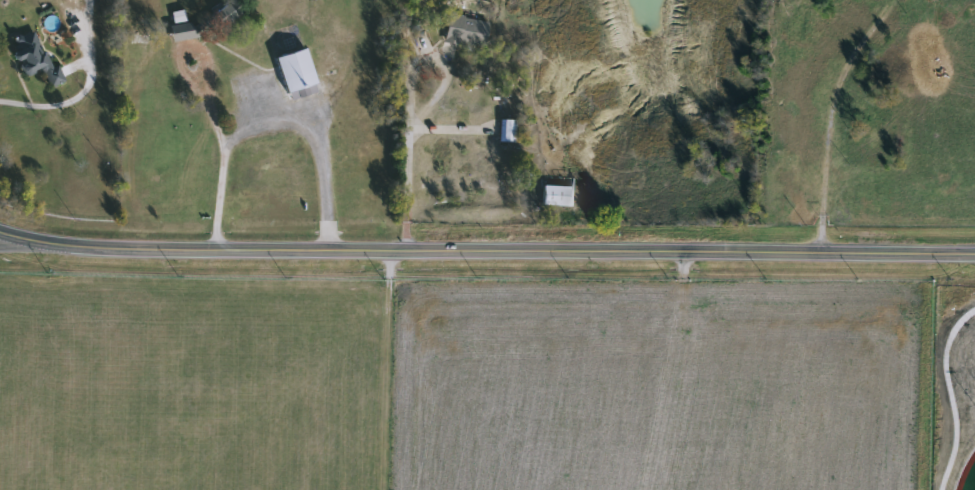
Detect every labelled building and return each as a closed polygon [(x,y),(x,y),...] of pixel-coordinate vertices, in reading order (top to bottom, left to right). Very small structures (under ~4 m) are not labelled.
[(231,18),(215,26),(207,10),(223,2),(231,18)] [(438,43),(442,15),(483,20),(479,48),(438,43)] [(62,80),(44,88),(36,70),(20,77),(9,51),(12,49),(9,41),(31,31),(47,68),(55,65),(62,80)] [(309,84),(278,92),(268,56),(300,48),(309,84)] [(495,142),(495,119),(508,118),(508,142),(495,142)] [(569,206),(537,206),(537,186),(569,186),(569,206)]
